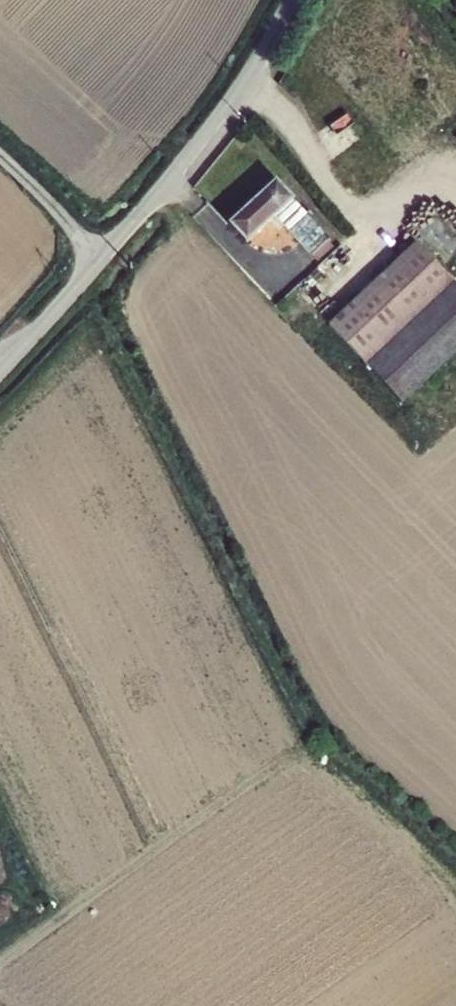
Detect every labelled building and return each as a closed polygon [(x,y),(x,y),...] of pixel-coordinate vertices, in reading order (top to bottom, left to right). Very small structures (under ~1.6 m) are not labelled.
[(311,243),(338,219),(285,159),(239,200),(259,222),(278,206),(311,243)] [(368,328),(435,401),(455,382),(455,263),(448,255),(368,328)]
